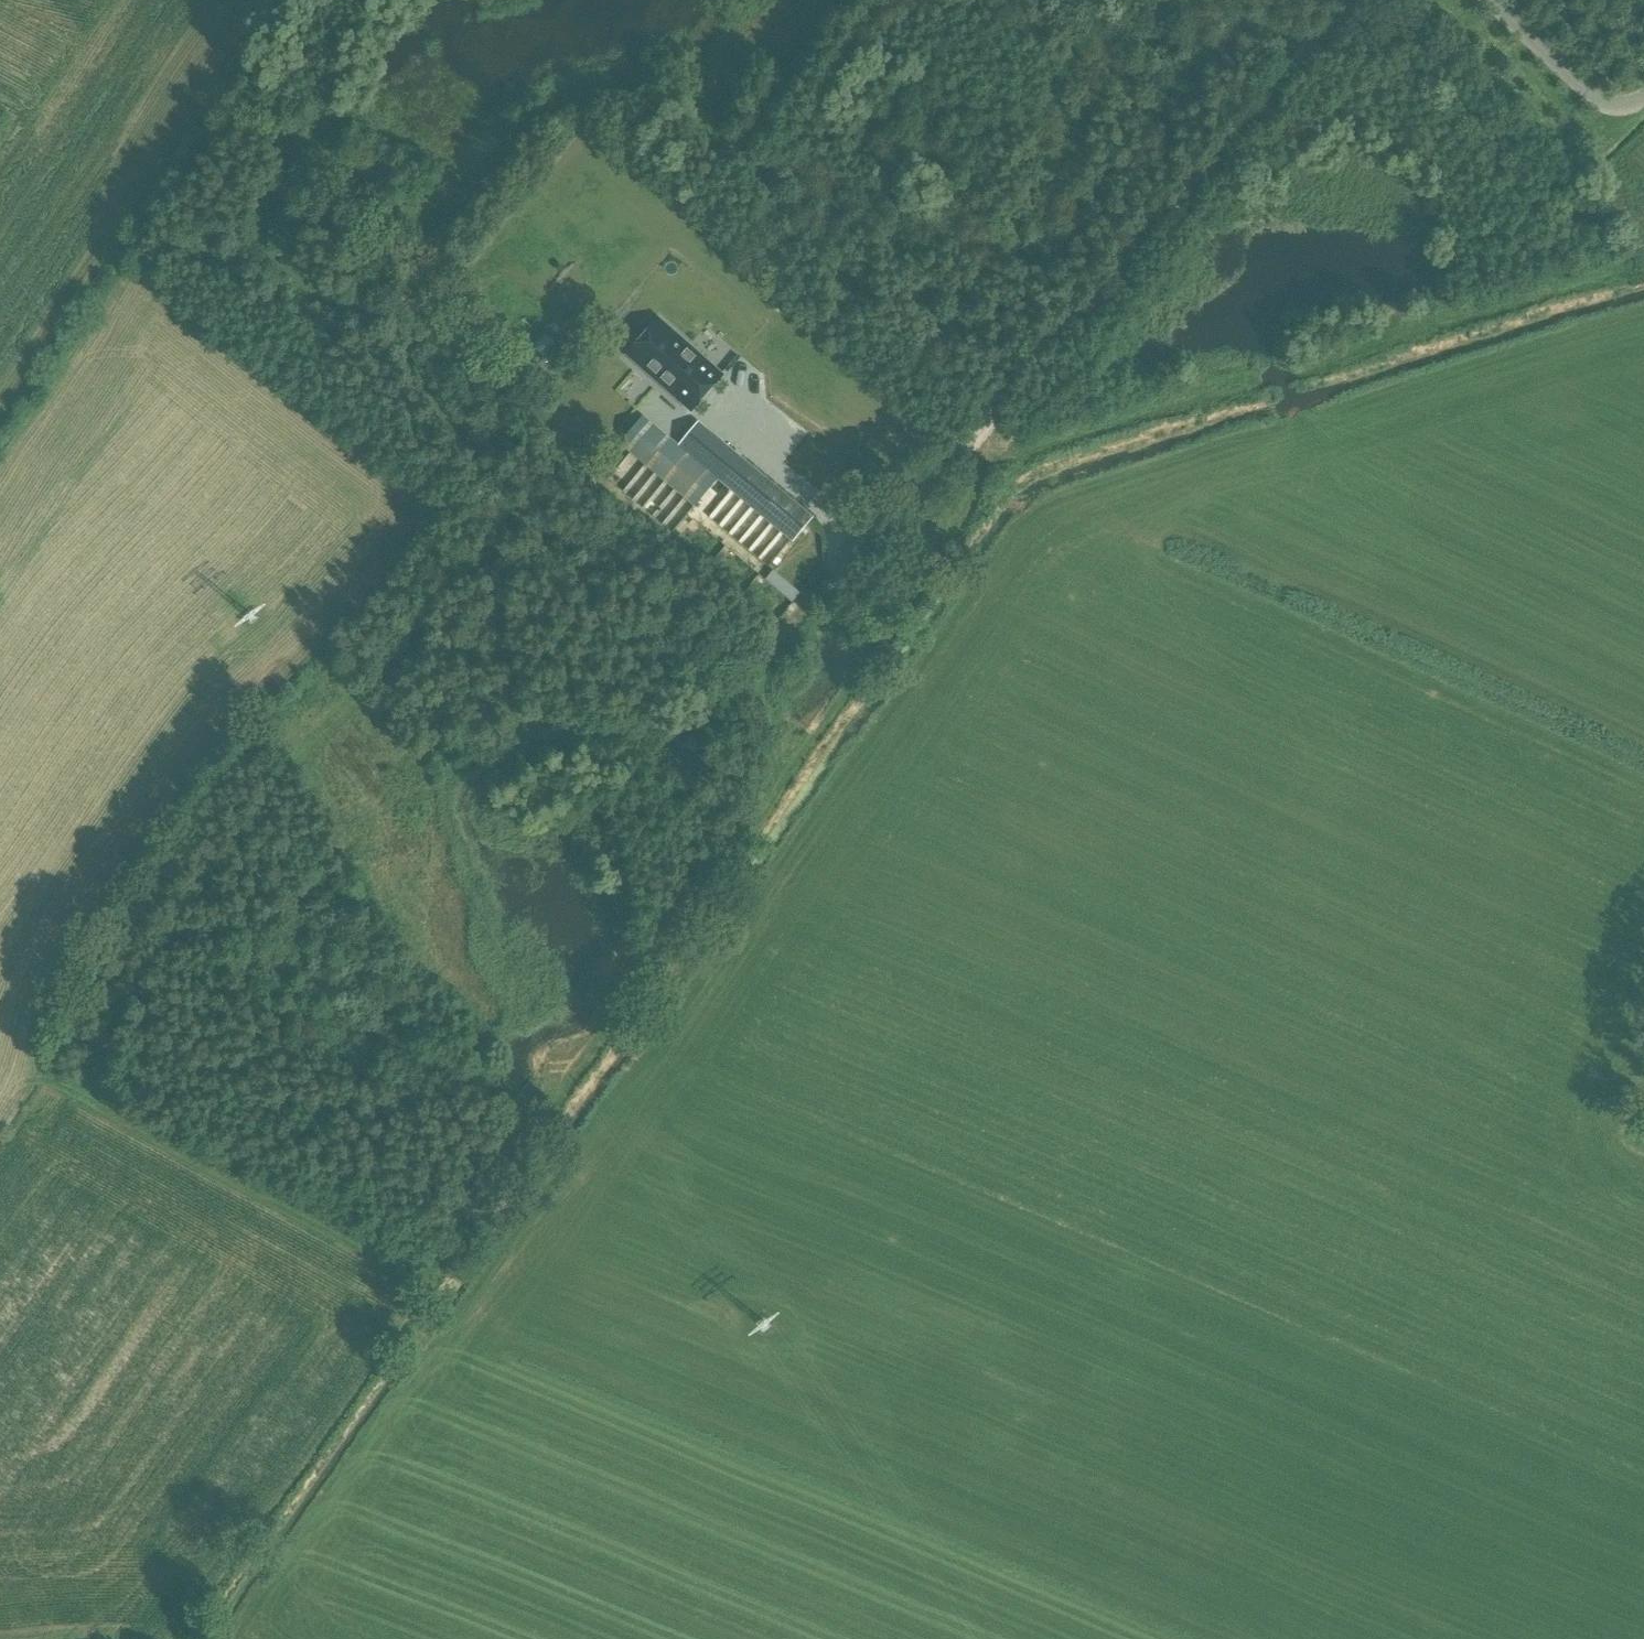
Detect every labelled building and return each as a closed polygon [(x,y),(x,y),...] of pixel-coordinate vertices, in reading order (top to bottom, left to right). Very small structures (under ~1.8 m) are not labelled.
[(662,323),(632,356),(693,410),(722,376),(662,323)] [(717,479),(682,448),(644,416),(622,441),(697,503),(717,479)] [(702,424),(682,448),(717,479),(791,544),(812,521),(702,424)] [(694,522),(725,546),(749,515),(718,491),(694,522)] [(747,577),(773,534),(753,522),(727,565),(747,577)]
